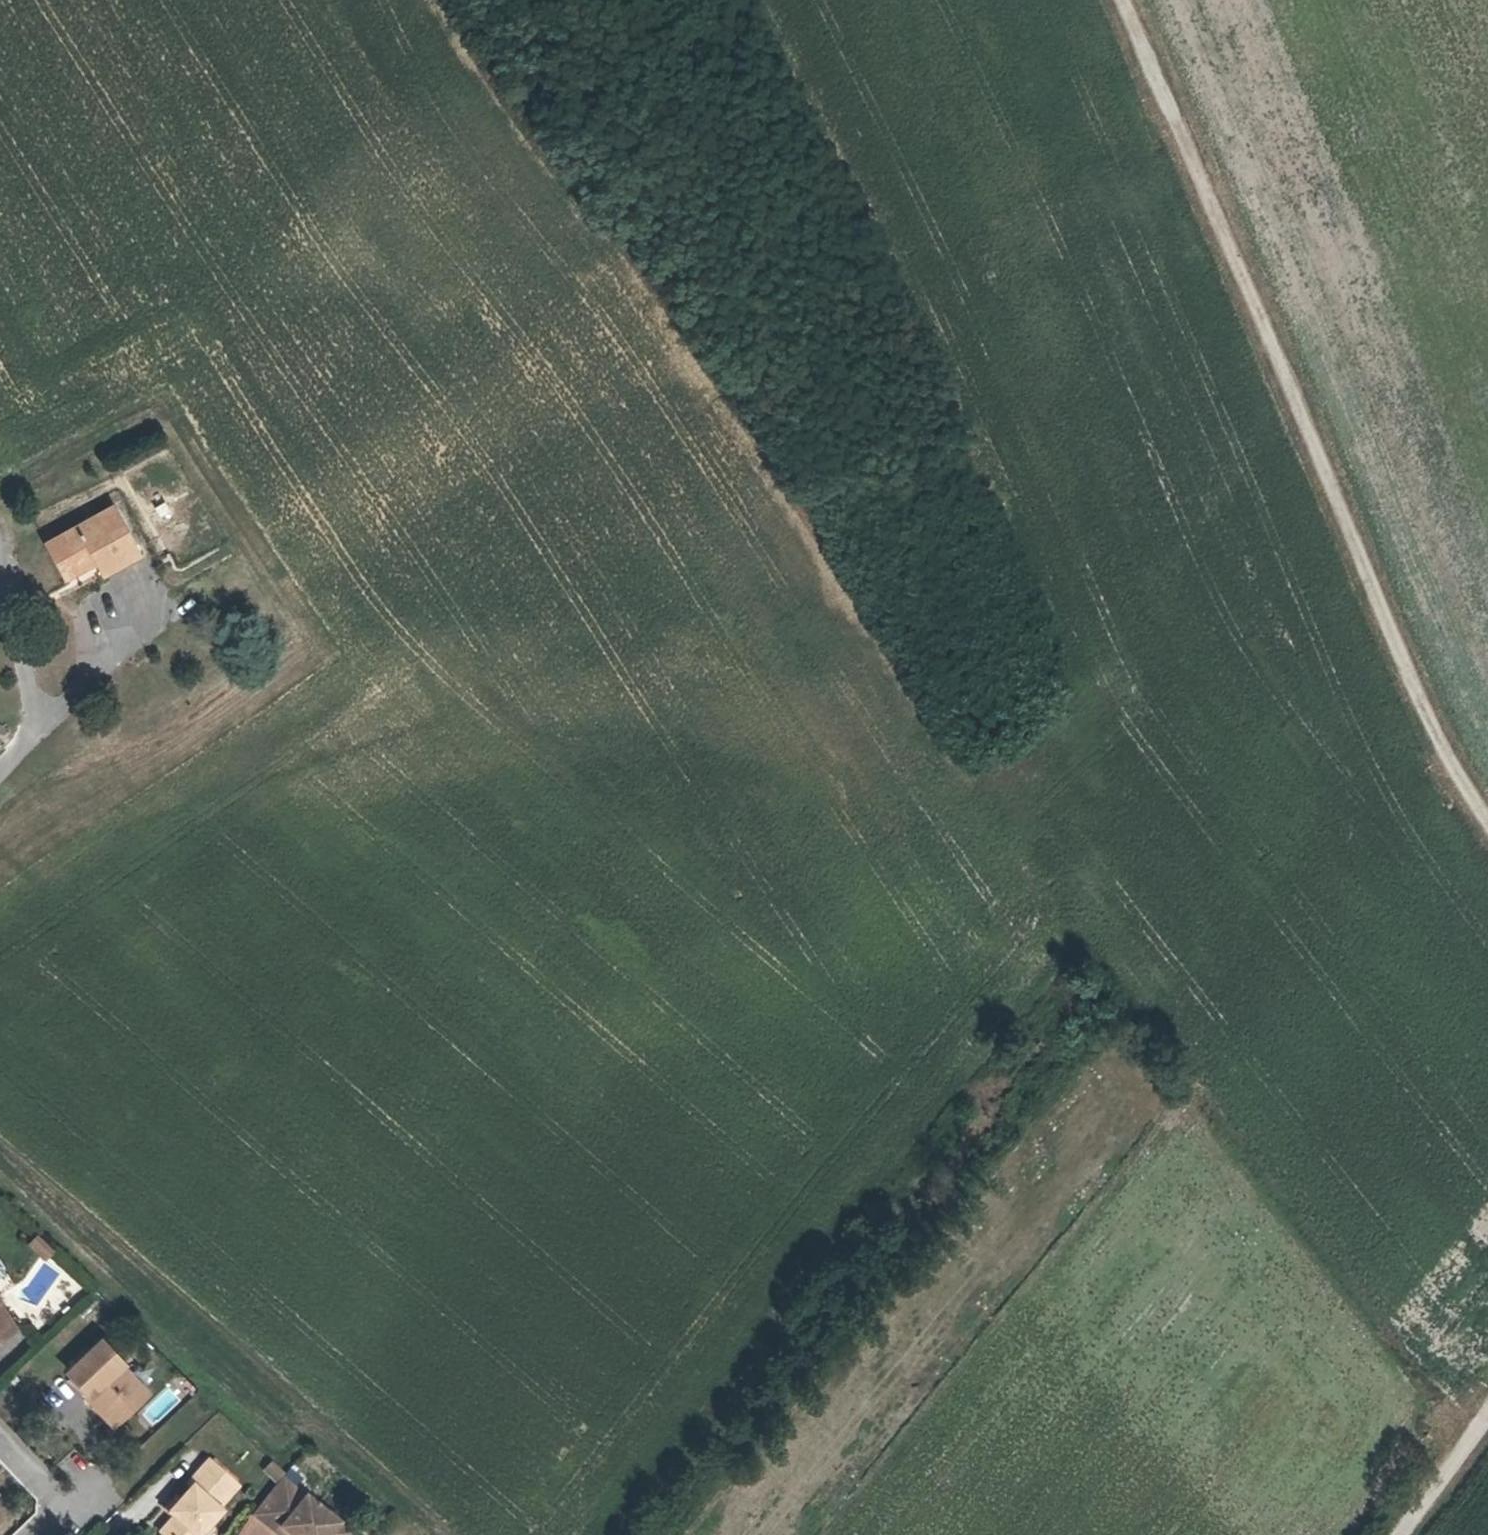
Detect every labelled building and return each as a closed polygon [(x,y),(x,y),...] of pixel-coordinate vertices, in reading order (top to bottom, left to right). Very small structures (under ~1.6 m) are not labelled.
[(113,507),(47,543),(73,590),(128,559),(138,554),(113,507)] [(141,559),(138,554),(128,559),(131,565),(141,559)] [(48,1243),(39,1234),(31,1242),(40,1251),(48,1243)] [(46,1256),(53,1249),(48,1243),(40,1251),(46,1256)] [(0,1303),(0,1338),(16,1327),(0,1303)] [(148,1392),(122,1365),(124,1363),(102,1340),(69,1372),(91,1395),(95,1392),(121,1418),(148,1392)] [(115,1424),(121,1418),(95,1392),(91,1395),(89,1397),(115,1424)] [(236,1487),(208,1461),(187,1484),(191,1488),(179,1501),(169,1513),(173,1518),(161,1532),(163,1534),(200,1534),(208,1526),(220,1512),(217,1509),(236,1487)] [(284,1474),(273,1463),(265,1470),(277,1481),(284,1474)] [(252,1513),(277,1533),(281,1527),(291,1534),(329,1534),(338,1524),(281,1478),(252,1513)] [(165,1510),(169,1513),(179,1501),(176,1498),(165,1510)] [(349,1533),(338,1524),(329,1534),(348,1534),(349,1533)] [(212,1529),(208,1526),(200,1534),(207,1534),(212,1529)]
